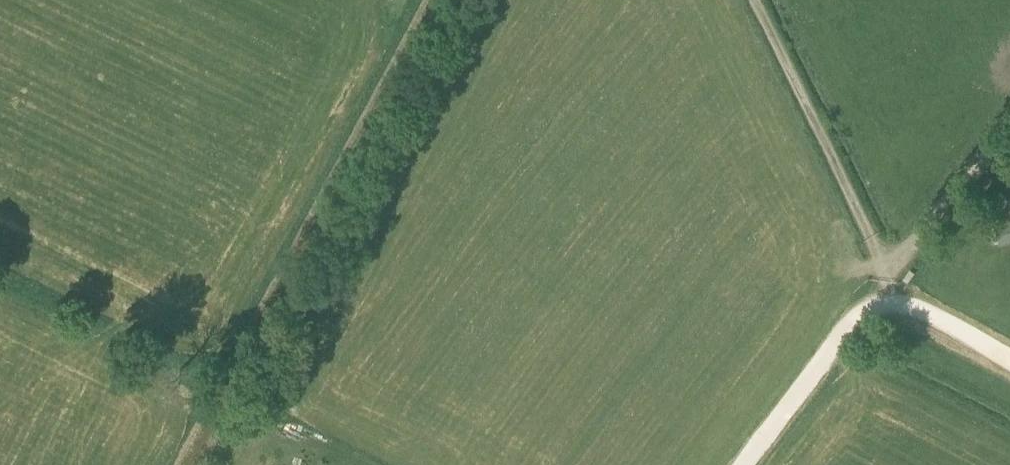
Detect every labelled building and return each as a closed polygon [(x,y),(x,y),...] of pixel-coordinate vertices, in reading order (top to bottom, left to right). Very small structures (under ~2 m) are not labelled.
[(1009,242),(1004,221),(995,223),(1000,244),(1009,242)] [(239,415),(255,423),(260,412),(244,404),(239,415)]
